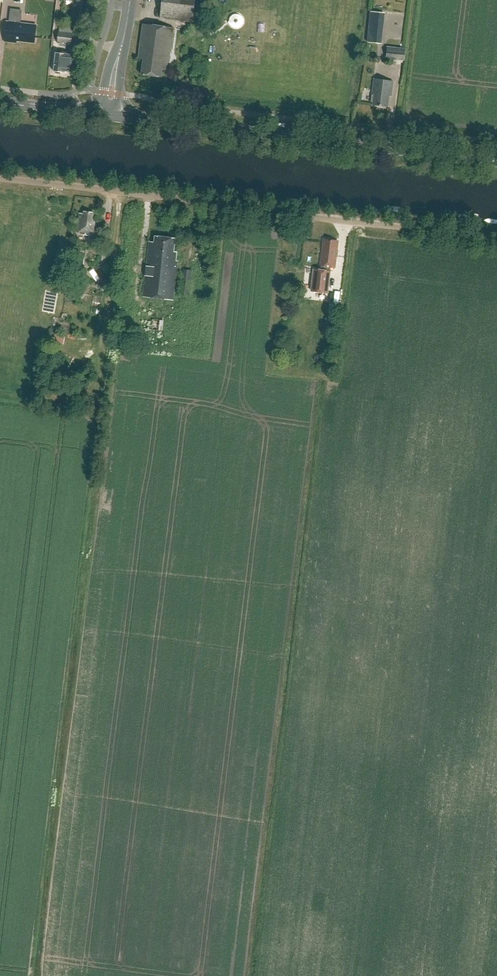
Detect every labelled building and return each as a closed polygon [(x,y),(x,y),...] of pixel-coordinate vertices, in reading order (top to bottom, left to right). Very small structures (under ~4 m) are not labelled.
[(160,15),(193,19),(196,0),(162,0),(160,15)] [(11,10),(8,31),(6,31),(5,41),(16,42),(16,40),(34,42),(36,27),(20,25),(21,11),(11,10)] [(372,12),(368,41),(382,43),(386,13),(372,12)] [(138,59),(143,60),(141,75),(161,78),(162,70),(167,71),(168,63),(169,63),(173,28),(164,27),(152,25),(143,24),(138,59)] [(58,32),(57,42),(72,44),(73,34),(58,32)] [(405,49),(400,49),(387,47),(385,59),(404,61),(405,49)] [(56,53),(54,72),(63,73),(63,72),(74,73),(75,56),(67,55),(67,52),(57,51),(57,53),(56,53)] [(391,93),(393,82),(374,79),(373,91),(375,91),(373,105),(388,107),(389,93),(391,93)] [(79,213),(77,232),(79,232),(79,233),(94,234),(96,219),(93,218),(94,213),(83,212),(83,214),(79,213)] [(154,242),(149,242),(143,297),(173,301),(178,261),(176,261),(177,252),(174,252),(176,238),(155,236),(154,242)] [(336,243),(336,241),(326,240),(326,241),(323,241),(320,270),(314,269),(311,291),(327,293),(330,268),(335,268),(338,243),(336,243)] [(75,256),(74,263),(84,265),(85,257),(75,256)] [(84,278),(86,266),(74,264),(72,276),(84,278)] [(324,334),(332,335),(334,319),(325,318),(324,334)]
